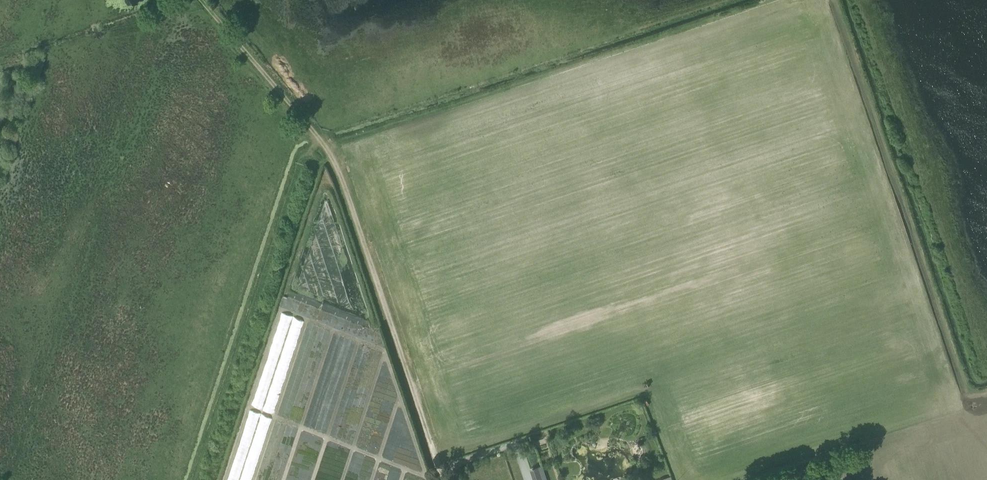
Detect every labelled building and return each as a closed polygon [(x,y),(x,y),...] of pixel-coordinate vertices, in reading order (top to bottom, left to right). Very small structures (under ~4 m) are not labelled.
[(278,312),(254,407),(275,413),(280,394),(287,389),(289,392),(293,392),(312,397),(317,394),(327,393),(325,389),(335,383),(336,378),(339,378),(341,371),(344,369),(337,367),(338,363),(327,364),(325,364),(323,360),(319,362),(310,362),(303,367),(304,374),(297,374),(297,380),(293,380),(285,385),(303,319),(278,312)]
